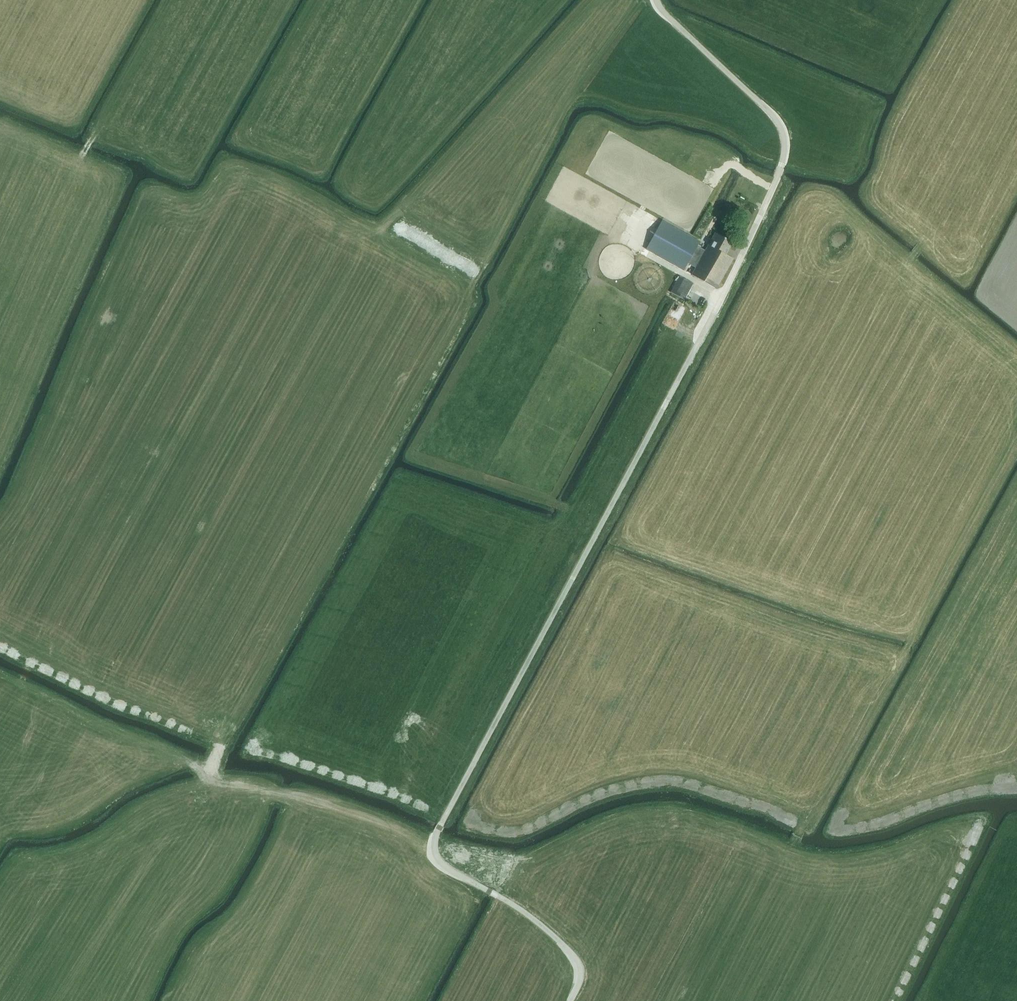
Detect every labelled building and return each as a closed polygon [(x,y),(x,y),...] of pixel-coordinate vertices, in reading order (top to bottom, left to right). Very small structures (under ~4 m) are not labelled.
[(700,242),(663,221),(647,249),(684,270),(687,263),(696,268),(692,275),(716,288),(733,258),(726,254),(733,242),(716,233),(705,251),(697,246),(700,242)] [(684,278),(677,291),(675,294),(684,300),(693,283),(684,278)]
